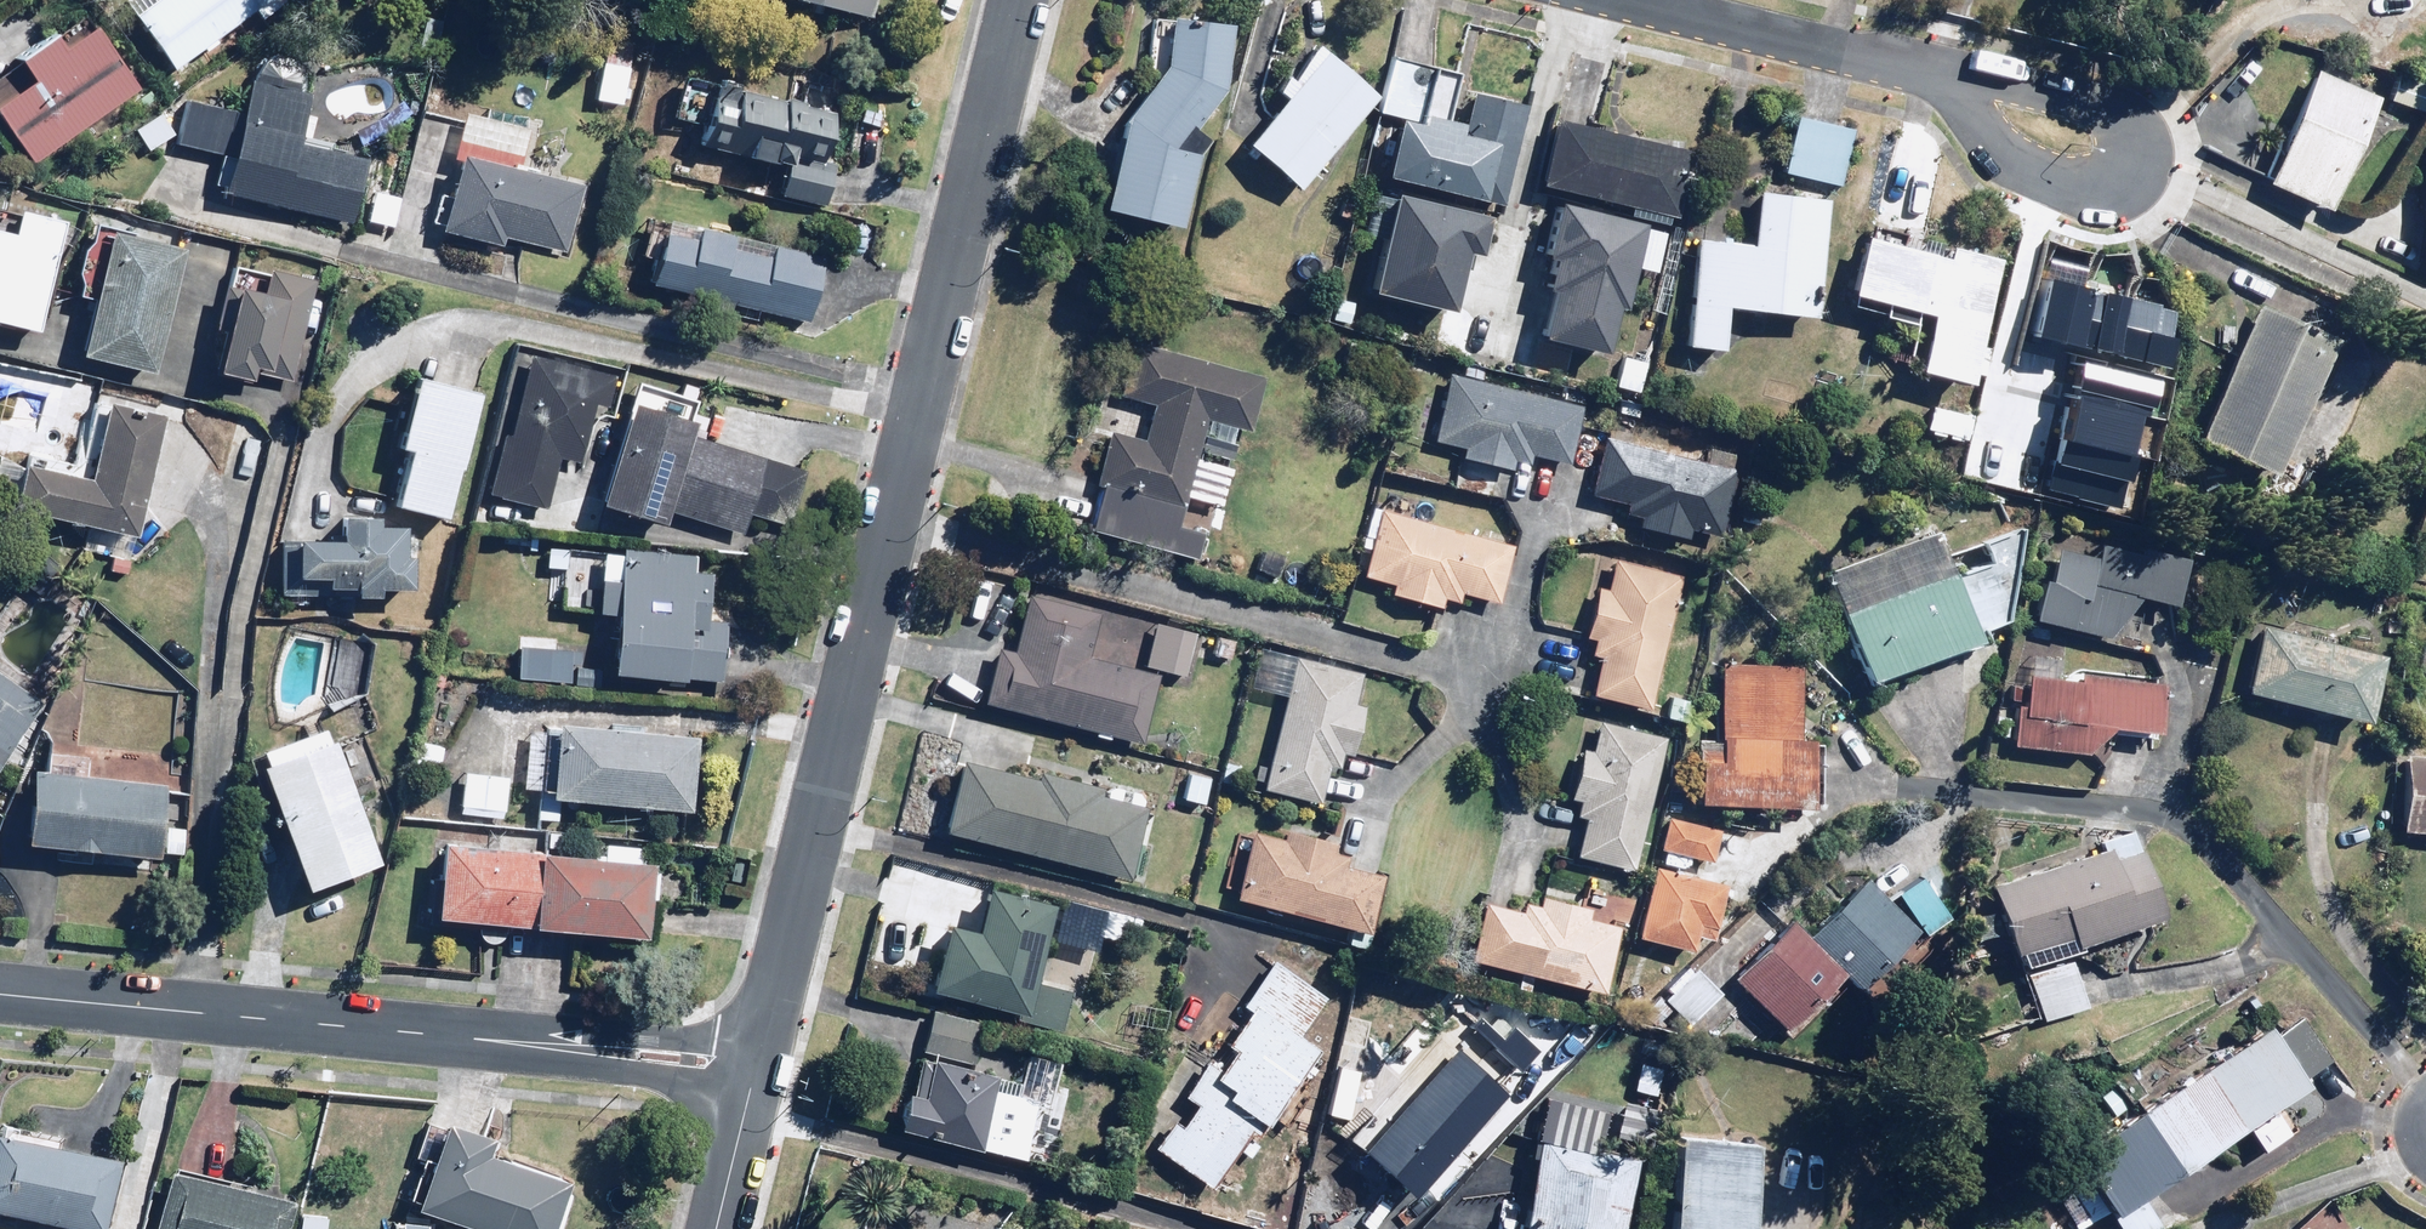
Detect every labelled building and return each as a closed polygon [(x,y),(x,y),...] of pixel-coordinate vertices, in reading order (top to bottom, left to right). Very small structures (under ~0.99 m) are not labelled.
[(137,14),(178,69),(260,8),(272,0),(156,0),(137,14)] [(872,13),(875,0),(818,0),(872,13)] [(1227,89),(1235,20),(1173,14),(1167,67),(1130,114),(1107,205),(1183,225),(1201,154),(1214,137),(1199,124),(1227,89)] [(91,16),(0,78),(0,108),(37,162),(141,90),(91,16)] [(1382,92),(1328,46),(1249,138),(1303,184),(1382,92)] [(180,142),(224,151),(218,182),(230,184),(229,189),(353,222),(371,155),(302,137),(312,89),(301,87),(302,85),(303,82),(303,80),(304,77),(304,75),(303,72),(303,70),(302,68),(301,65),(300,63),(299,61),(297,59),(295,58),(293,56),(291,55),(289,54),(286,53),(284,53),(282,53),(279,53),(277,53),(274,54),(272,54),(270,55),(268,57),(266,58),(264,60),(262,62),(261,64),(260,66),(259,69),(258,71),(258,73),(258,76),(258,78),(251,77),(246,107),(189,96),(180,142)] [(1505,204),(1528,101),(1477,90),(1470,120),(1451,116),(1460,72),(1392,57),(1380,111),(1405,117),(1391,178),(1505,204)] [(2315,67),(2291,129),(2281,125),(2262,174),(2336,203),(2380,93),(2315,67)] [(720,97),(708,145),(791,167),(784,192),(828,204),(839,165),(827,162),(841,110),(746,84),(741,102),(720,97)] [(505,234),(568,252),(589,179),(523,161),(533,124),(467,105),(453,155),(464,158),(444,229),(502,245),(505,234)] [(176,131),(162,111),(135,130),(150,150),(176,131)] [(1854,129),(1797,113),(1782,170),(1839,185),(1854,129)] [(1700,149),(1557,114),(1541,180),(1684,215),(1700,149)] [(406,191),(375,184),(366,219),(398,226),(406,191)] [(1496,210),(1400,187),(1376,287),(1455,306),(1469,248),(1486,252),(1496,210)] [(1758,240),(1696,237),(1690,345),(1726,347),(1728,305),(1820,311),(1827,195),(1760,192),(1758,240)] [(1648,219),(1562,197),(1547,253),(1555,255),(1547,286),(1557,288),(1545,338),(1606,353),(1619,302),(1626,303),(1648,219)] [(44,331),(67,217),(23,207),(0,203),(0,322),(44,331)] [(827,256),(670,216),(654,282),(810,321),(827,256)] [(190,242),(116,224),(85,351),(158,370),(190,242)] [(1952,256),(1868,235),(1851,305),(1932,325),(1922,365),(1982,380),(1990,347),(1980,344),(2003,254),(1955,242),(1952,256)] [(236,260),(231,278),(222,313),(232,315),(219,363),(292,382),(318,281),(270,268),(236,260)] [(2338,337),(2261,303),(2200,441),(2277,476),(2338,337)] [(2011,323),(1999,390),(2076,404),(2138,385),(2128,430),(2161,438),(2184,336),(2139,326),(2135,312),(2066,333),(2011,323)] [(1265,373),(1136,339),(1126,393),(1156,401),(1146,439),(1112,430),(1099,480),(1188,503),(1210,420),(1249,431),(1265,373)] [(606,404),(613,371),(532,353),(514,436),(503,433),(489,493),(549,506),(560,460),(583,465),(597,402),(606,404)] [(1646,355),(1621,353),(1619,385),(1645,386),(1646,355)] [(1453,370),(1435,437),(1467,446),(1464,458),(1512,471),(1515,459),(1532,464),(1535,451),(1572,461),(1587,407),(1453,370)] [(486,390),(420,372),(401,442),(414,446),(399,502),(452,516),(486,390)] [(749,512),(790,526),(808,471),(693,433),(704,399),(642,379),(603,497),(670,519),(674,508),(743,531),(749,512)] [(167,411),(109,397),(91,471),(30,457),(19,501),(138,529),(167,411)] [(1972,411),(1932,405),(1929,430),(1968,435),(1972,411)] [(1726,527),(1744,454),(1708,445),(1704,462),(1607,438),(1593,495),(1629,503),(1627,511),(1642,515),(1640,524),(1698,539),(1702,522),(1726,527)] [(1513,542),(1382,507),(1366,574),(1399,583),(1397,593),(1442,605),(1445,595),(1464,600),(1466,592),(1498,600),(1513,542)] [(344,540),(287,536),(284,587),(415,595),(418,555),(406,554),(408,524),(380,522),(380,513),(346,510),(344,540)] [(1941,529),(1829,571),(1876,680),(1981,635),(1979,630),(2009,618),(2025,524),(1987,539),(1995,561),(1960,575),(1941,529)] [(2053,580),(2047,579),(2038,617),(2113,634),(2143,594),(2180,603),(2190,562),(2104,542),(2100,557),(2061,547),(2053,580)] [(546,547),(545,575),(600,577),(599,610),(620,611),(618,674),(726,676),(727,620),(710,619),(711,569),(695,569),(696,550),(546,547)] [(1651,704),(1681,574),(1604,557),(1586,634),(1602,637),(1597,657),(1606,660),(1599,692),(1651,704)] [(1000,648),(988,698),(1144,741),(1162,677),(1091,657),(1105,610),(1032,590),(1015,652),(1000,648)] [(1197,631),(1158,621),(1147,665),(1185,675),(1197,631)] [(2387,653),(2266,626),(2251,689),(2373,717),(2387,653)] [(322,708),(366,691),(375,639),(335,632),(322,708)] [(2425,636),(2416,671),(2425,674),(2425,637),(2425,636)] [(1367,671),(1296,655),(1268,784),(1320,795),(1327,765),(1343,768),(1346,752),(1354,753),(1365,704),(1360,703),(1367,671)] [(565,664),(519,659),(516,687),(563,692),(565,664)] [(1803,667),(1724,664),(1722,744),(1704,744),(1702,796),(1815,800),(1817,735),(1800,734),(1803,667)] [(0,667),(0,763),(45,699),(0,667)] [(2082,678),(2031,675),(2029,704),(2018,703),(2015,743),(2091,749),(2113,725),(2166,727),(2168,680),(2083,670),(2082,678)] [(1633,864),(1663,734),(1602,720),(1595,751),(1585,749),(1575,795),(1587,798),(1583,816),(1591,818),(1583,853),(1633,864)] [(560,724),(560,726),(546,725),(540,817),(560,818),(562,799),(694,807),(699,733),(560,724)] [(382,858),(341,738),(333,740),(328,726),(266,747),(271,761),(267,763),(309,883),(382,858)] [(189,826),(165,823),(170,781),(90,772),(91,756),(48,751),(47,768),(37,767),(29,840),(132,851),(186,857),(189,826)] [(2405,830),(2425,831),(2425,756),(2408,755),(2405,830)] [(967,759),(950,829),(1132,873),(1149,806),(1099,794),(1101,785),(1045,772),(1044,778),(967,759)] [(511,778),(473,770),(463,812),(502,820),(511,778)] [(1720,828),(1670,820),(1665,851),(1715,859),(1720,828)] [(1255,828),(1238,893),(1373,926),(1386,873),(1345,863),(1347,855),(1333,851),(1337,837),(1255,828)] [(2106,845),(1994,887),(2042,1016),(2083,1000),(2063,948),(2167,909),(2136,828),(2104,840),(2106,845)] [(651,934),(658,860),(644,858),(646,845),(602,841),(600,854),(446,838),(438,913),(651,934)] [(1727,881),(1656,865),(1640,937),(1692,948),(1695,937),(1713,941),(1727,881)] [(1798,911),(1734,976),(1788,1029),(1845,972),(1862,988),(1919,930),(1928,938),(1952,913),(1915,876),(1895,897),(1872,875),(1817,930),(1798,911)] [(948,926),(936,994),(1024,1009),(1022,1020),(1069,1029),(1077,983),(1039,976),(1052,898),(991,887),(983,932),(948,926)] [(1490,895),(1474,955),(1605,988),(1621,924),(1583,914),(1586,904),(1547,894),(1543,909),(1490,895)] [(1208,1066),(1155,1141),(1213,1188),(1255,1135),(1259,1138),(1325,1056),(1298,1034),(1326,999),(1280,962),(1247,1003),(1258,1012),(1234,1043),(1240,1048),(1219,1075),(1208,1066)] [(1720,989),(1691,962),(1655,1002),(1684,1029),(1720,989)] [(2094,1168),(2060,1189),(2084,1227),(2110,1212),(2121,1228),(2151,1228),(2158,1225),(2141,1198),(2314,1090),(2306,1079),(2331,1064),(2308,1028),(2286,1042),(2275,1024),(2080,1146),(2094,1168)] [(906,1097),(901,1128),(1028,1154),(1038,1101),(993,1092),(997,1073),(914,1057),(906,1097)] [(1442,1061),(1361,1142),(1410,1192),(1491,1110),(1442,1061)] [(451,1120),(421,1206),(487,1228),(556,1228),(573,1181),(490,1152),(496,1135),(451,1120)] [(0,1130),(0,1210),(87,1228),(110,1228),(125,1157),(0,1130)] [(1543,1134),(1521,1228),(1619,1228),(1636,1156),(1543,1134)] [(1682,1136),(1675,1228),(1754,1228),(1761,1141),(1682,1136)] [(171,1167),(156,1228),(288,1228),(296,1196),(171,1167)]
